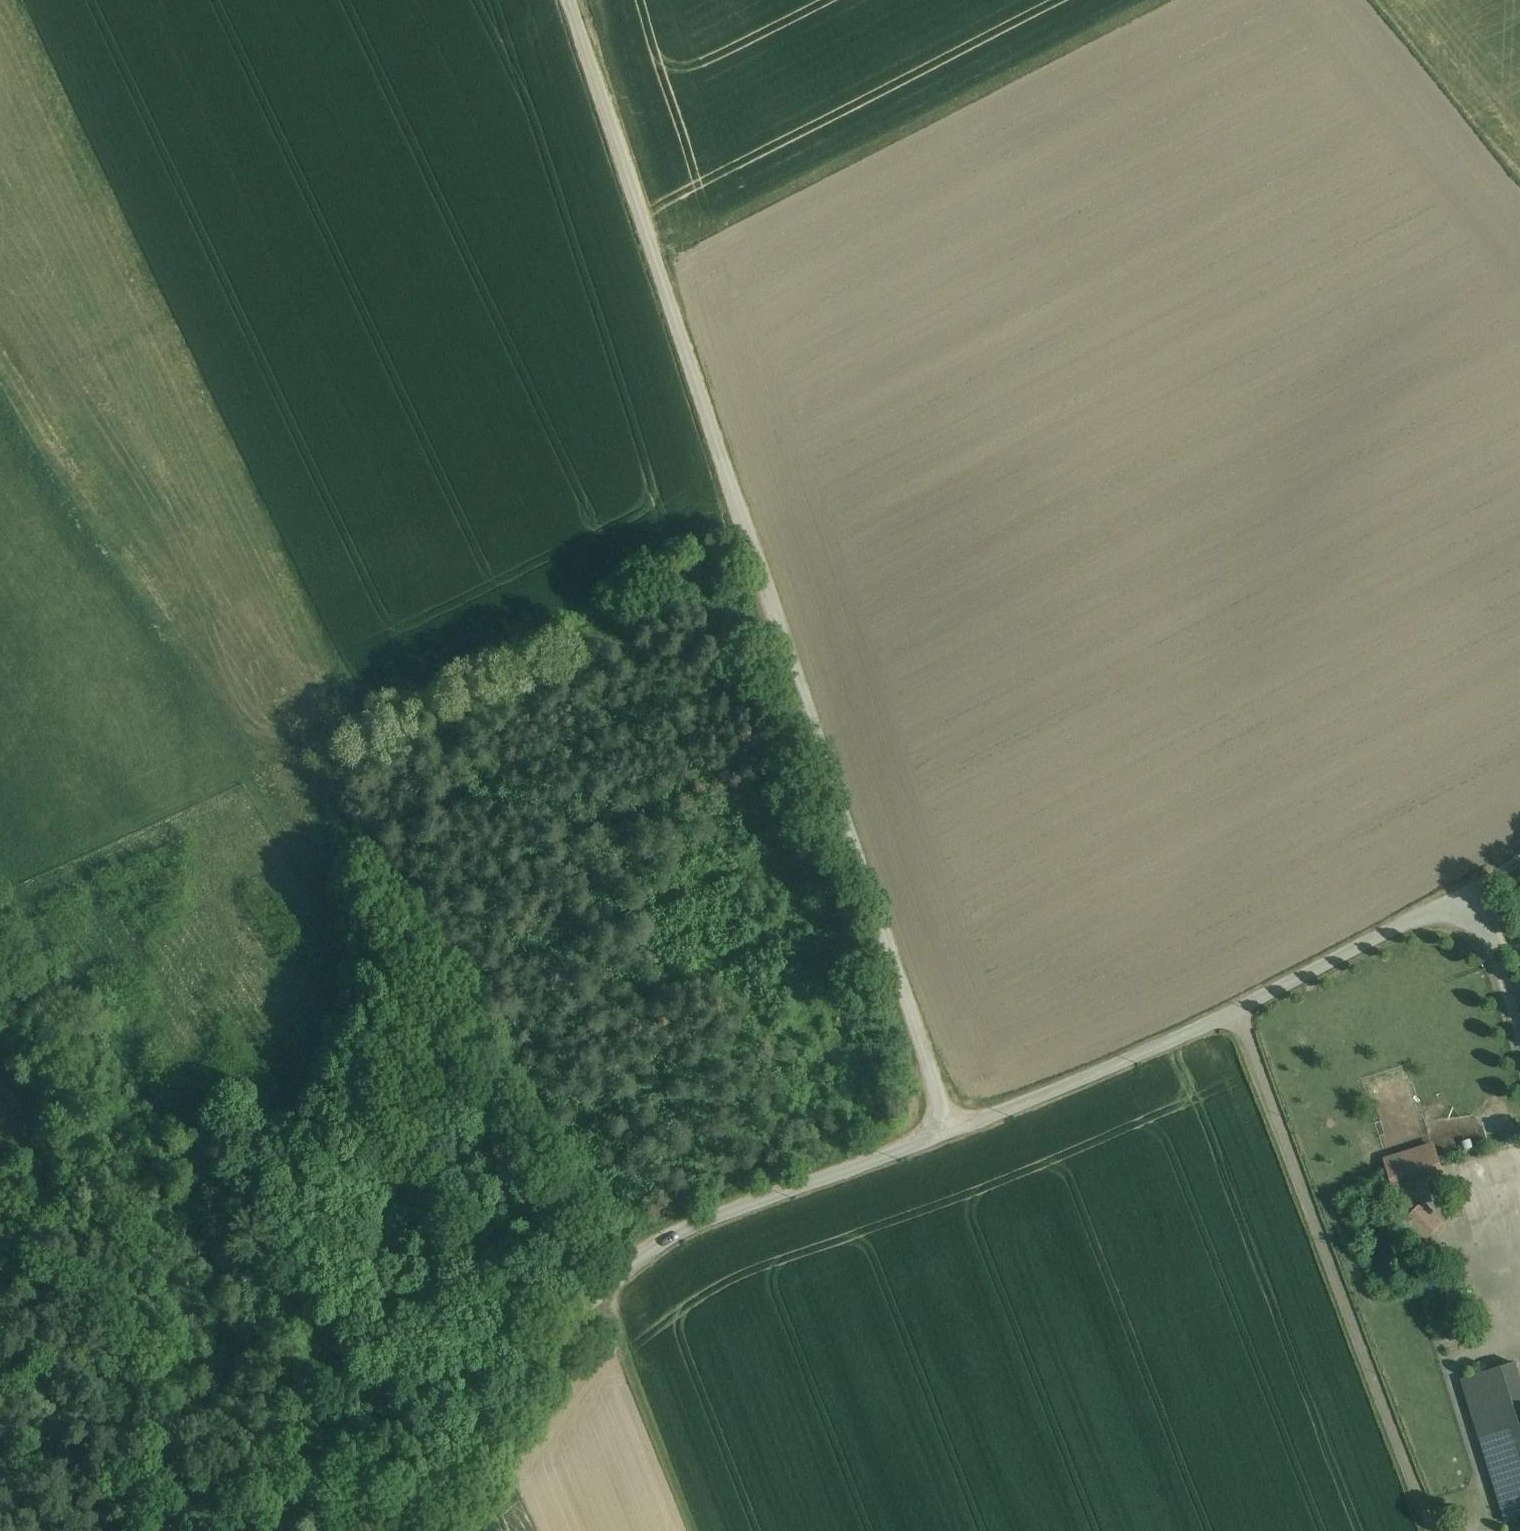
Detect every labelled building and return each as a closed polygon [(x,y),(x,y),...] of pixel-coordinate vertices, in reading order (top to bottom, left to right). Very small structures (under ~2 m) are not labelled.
[(1432,1144),(1380,1155),(1387,1187),(1439,1176),(1432,1144)] [(1516,1364),(1464,1379),(1507,1524),(1519,1520),(1519,1377),(1516,1364)]
